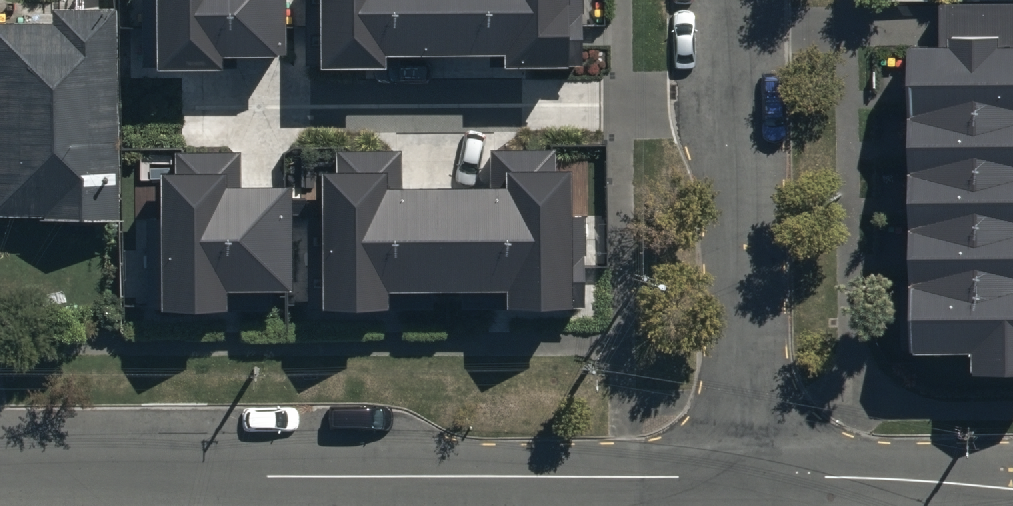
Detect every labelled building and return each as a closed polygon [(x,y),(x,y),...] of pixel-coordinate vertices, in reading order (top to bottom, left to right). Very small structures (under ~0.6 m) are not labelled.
[(159,68),(220,68),(220,56),(284,56),(284,0),(159,0),(159,68)] [(322,65),(387,65),(387,53),(502,53),(502,64),(579,64),(579,0),(322,0),(322,65)] [(0,17),(0,213),(117,212),(117,195),(117,160),(117,1),(50,1),(50,17),(0,17)] [(943,8),(943,51),(912,51),(915,352),(970,352),(970,376),(1012,375),(1012,7),(943,8)] [(338,175),(326,175),(327,307),(385,306),(385,291),(510,290),(511,311),(572,310),(571,175),(556,175),(556,149),(492,149),(492,189),(400,190),(399,155),(338,155),(338,175)] [(164,177),(163,311),(225,311),(225,292),(291,292),(291,190),(235,190),(235,157),(176,157),(176,177),(164,177)]
